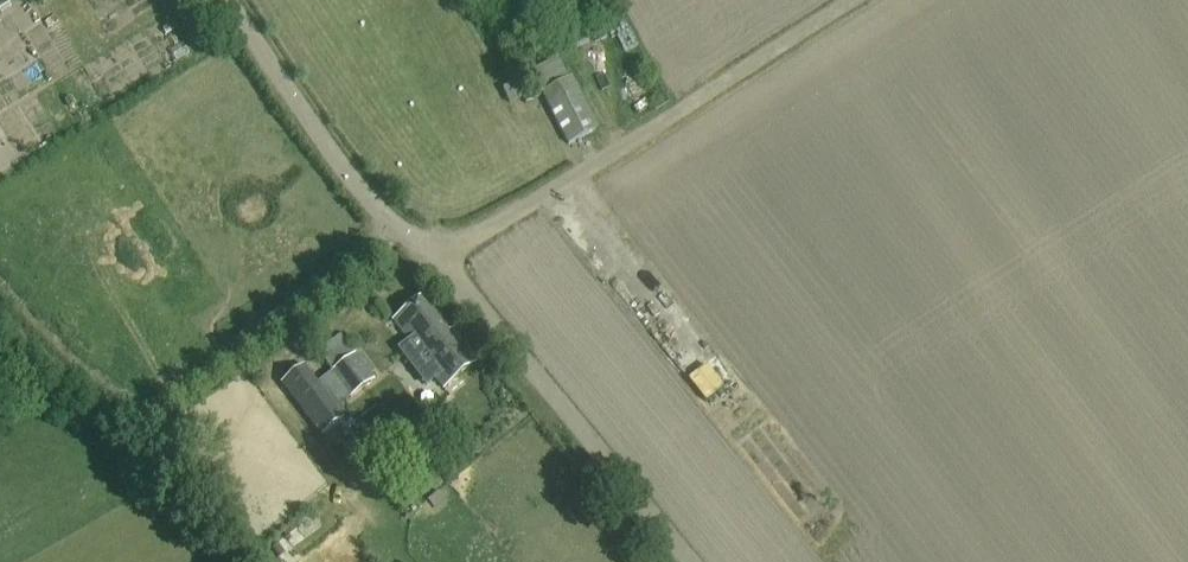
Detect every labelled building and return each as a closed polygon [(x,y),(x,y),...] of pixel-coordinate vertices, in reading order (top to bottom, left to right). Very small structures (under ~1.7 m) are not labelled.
[(599,129),(571,78),(541,94),(568,146),(599,129)] [(447,334),(421,300),(393,321),(409,342),(398,350),(427,388),(437,381),(444,389),(472,368),(478,363),(453,330),(447,334)] [(322,380),(340,405),(374,379),(355,355),(322,380)] [(304,369),(283,386),(321,436),(343,419),(304,369)]
